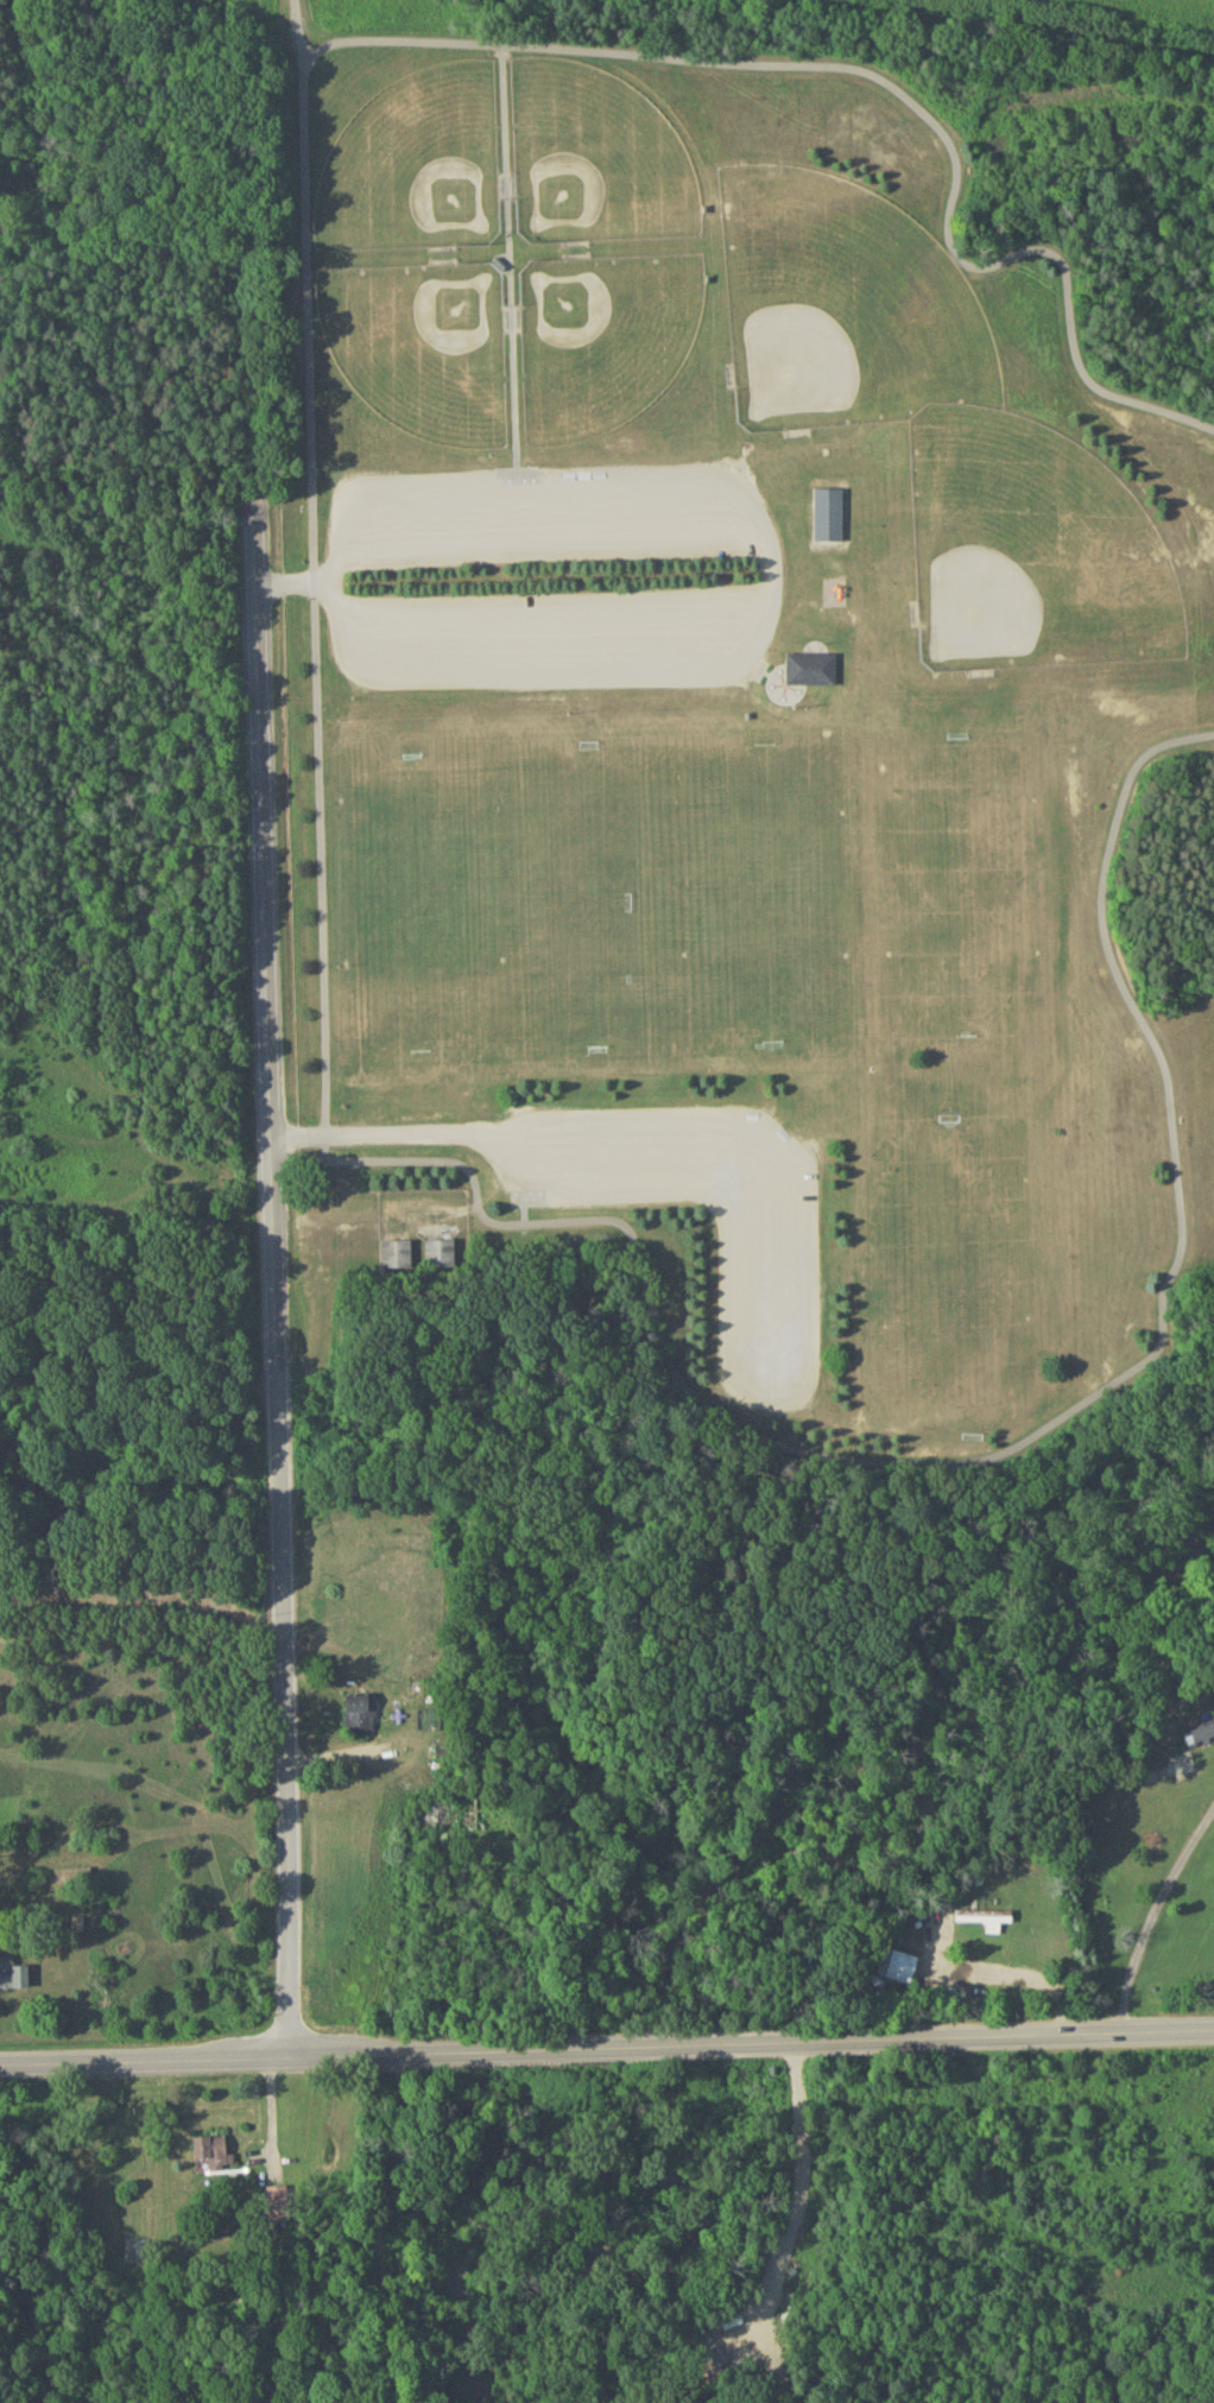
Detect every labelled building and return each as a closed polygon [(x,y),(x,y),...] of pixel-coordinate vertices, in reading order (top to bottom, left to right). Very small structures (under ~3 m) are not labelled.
[(816,546),(844,546),(844,493),(816,493),(816,546)] [(788,690),(837,691),(837,658),(788,658),(788,690)] [(424,1273),(454,1273),(454,1245),(424,1245),(424,1273)] [(410,1275),(410,1246),(381,1246),(381,1275),(410,1275)] [(374,1736),(374,1699),(347,1699),(347,1736),(374,1736)] [(1186,1724),(1193,1748),(1213,1742),(1213,1716),(1186,1724)] [(451,1805),(414,1805),(414,1836),(451,1836),(451,1805)] [(76,1874),(76,1888),(92,1888),(92,1874),(76,1874)] [(1013,1928),(1013,1915),(954,1915),(954,1927),(982,1927),(982,1939),(1000,1939),(1000,1928),(1013,1928)] [(913,1991),(921,1964),(895,1956),(886,1983),(913,1991)] [(32,1994),(32,1970),(15,1970),(15,1960),(0,1960),(0,1994),(32,1994)] [(196,2176),(231,2176),(231,2142),(196,2142),(196,2176)] [(288,2192),(264,2192),(264,2218),(288,2218),(288,2192)]
